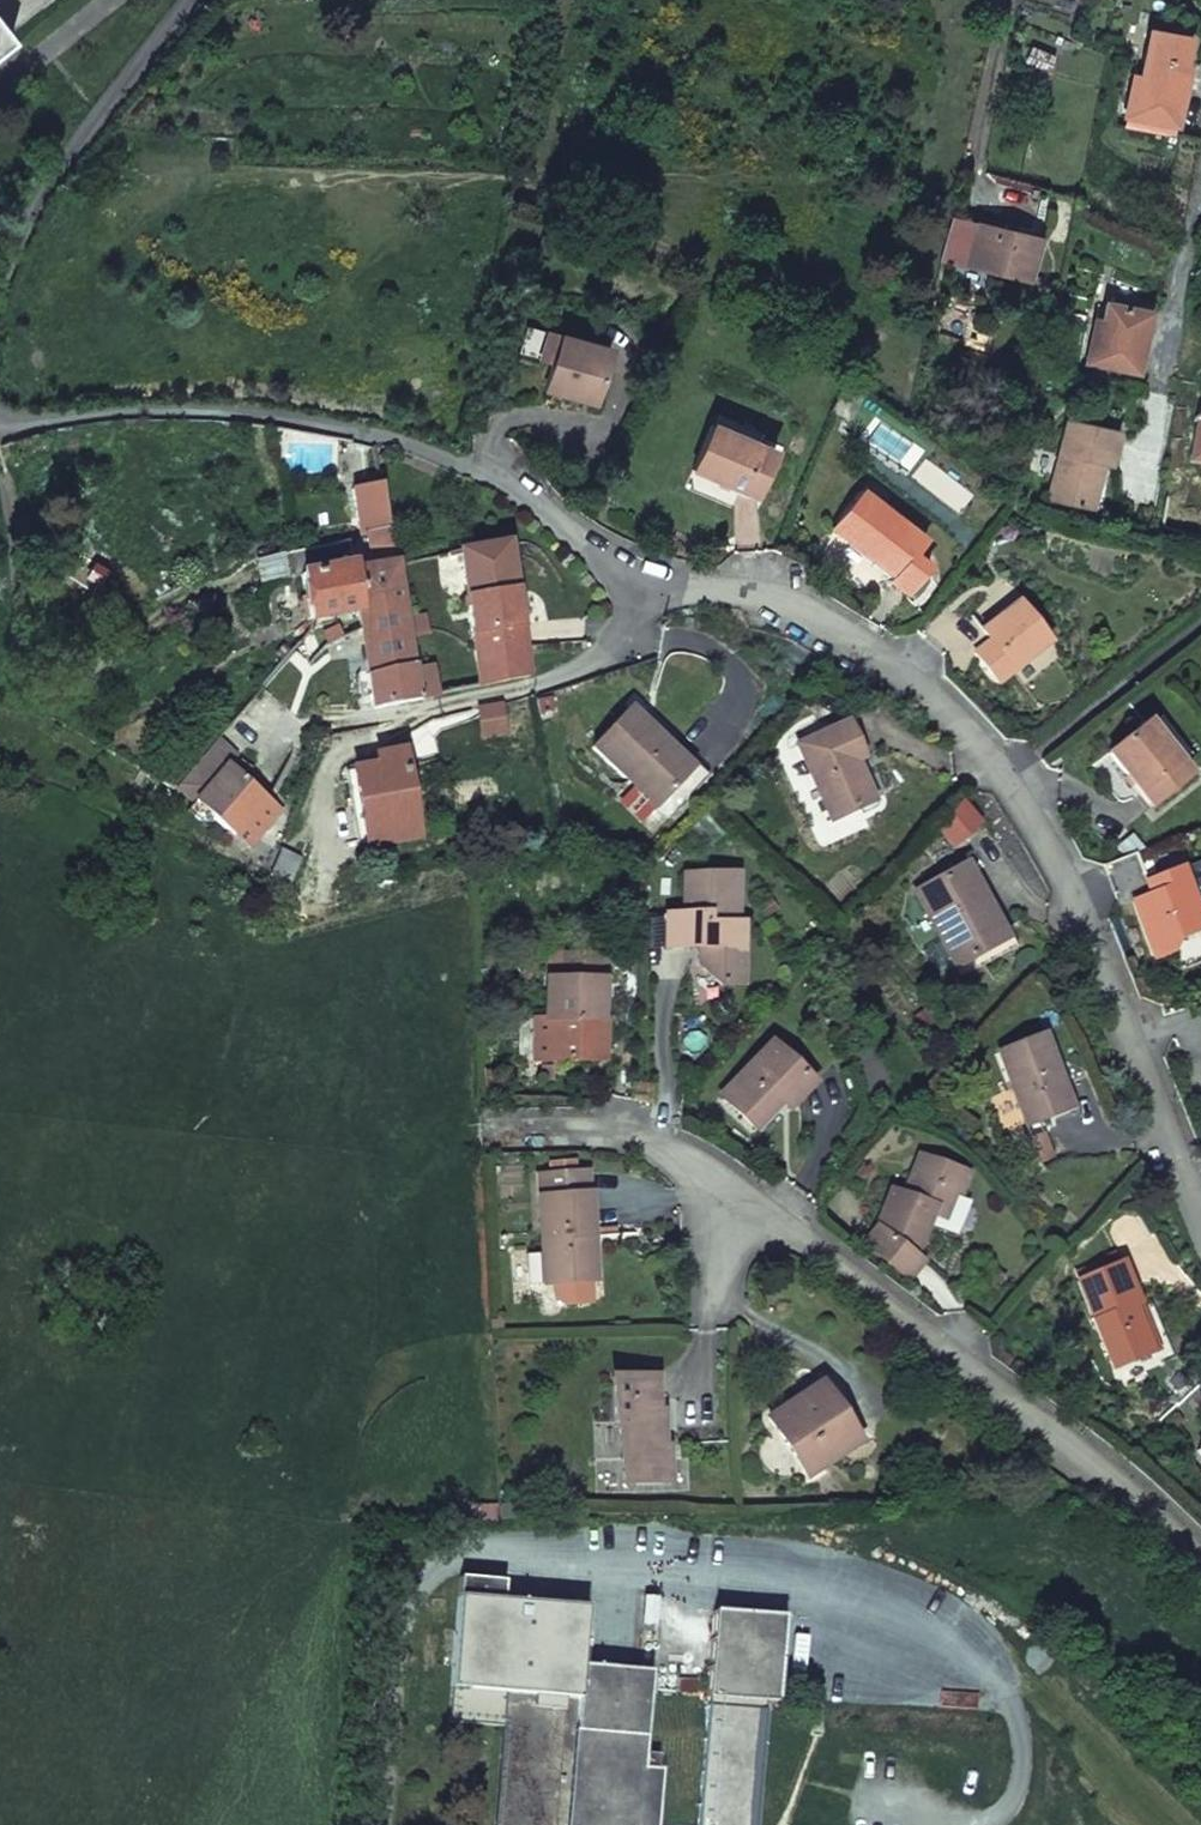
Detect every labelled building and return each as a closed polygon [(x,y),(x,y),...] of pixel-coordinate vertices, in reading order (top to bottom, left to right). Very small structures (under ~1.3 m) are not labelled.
[(10,34),(52,0),(0,0),(0,21),(10,34)] [(1134,75),(1124,126),(1175,136),(1187,66),(1183,65),(1187,39),(1149,32),(1141,76),(1134,75)] [(949,218),(939,260),(963,266),(973,224),(949,218)] [(974,223),(963,266),(1026,282),(1037,239),(974,223)] [(1094,319),(1085,363),(1134,372),(1147,311),(1103,303),(1100,321),(1094,319)] [(592,404),(608,350),(558,335),(547,332),(539,358),(550,361),(542,389),(567,396),(592,404)] [(762,434),(718,415),(713,427),(758,445),(762,434)] [(1190,461),(1200,463),(1200,416),(1197,415),(1190,461)] [(1048,502),(1090,511),(1099,465),(1108,467),(1115,430),(1065,420),(1048,502)] [(691,470),(754,497),(773,452),(758,445),(713,427),(709,425),(691,470)] [(352,488),(361,535),(375,534),(389,531),(380,484),(366,486),(352,488)] [(832,529),(894,576),(890,581),(907,594),(928,566),(913,554),(925,539),(861,490),(832,529)] [(375,534),(379,555),(392,553),(389,531),(375,534)] [(283,565),(285,577),(297,575),(352,566),(347,541),(281,553),(283,565)] [(462,573),(472,635),(519,627),(512,586),(505,545),(459,552),(462,573)] [(446,555),(449,575),(462,573),(459,552),(446,555)] [(360,559),(362,570),(394,565),(392,553),(379,555),(360,559)] [(353,571),(358,610),(400,602),(394,565),(362,570),(353,571)] [(297,575),(306,620),(308,619),(356,610),(358,610),(353,571),(352,566),(297,575)] [(367,673),(367,675),(412,665),(406,636),(403,619),(400,602),(358,610),(356,610),(360,630),(363,657),(367,673)] [(998,684),(1048,644),(1015,604),(981,632),(988,642),(974,654),(998,684)] [(403,619),(406,636),(426,634),(422,616),(403,619)] [(477,667),(479,687),(528,677),(519,627),(472,635),(477,667)] [(323,646),(327,663),(363,657),(360,630),(323,646)] [(371,695),(372,707),(395,703),(419,699),(413,669),(412,665),(367,675),(371,695)] [(413,669),(419,699),(439,695),(434,675),(433,666),(413,669)] [(434,675),(439,695),(479,687),(477,667),(434,675)] [(354,675),(359,697),(371,695),(367,675),(367,673),(354,675)] [(477,710),(483,740),(504,736),(501,704),(477,710)] [(593,748),(656,806),(687,773),(660,747),(664,743),(648,728),(638,719),(628,709),(593,748)] [(1187,757),(1158,719),(1147,727),(1177,765),(1187,757)] [(797,745),(832,821),(872,802),(854,761),(862,758),(845,723),(797,745)] [(695,764),(652,724),(648,728),(664,743),(660,747),(687,773),(695,764)] [(1107,754),(1150,808),(1188,778),(1177,765),(1147,727),(1144,724),(1107,754)] [(193,803),(226,764),(227,765),(233,758),(214,742),(174,788),(193,803)] [(358,804),(366,847),(418,836),(401,750),(374,756),(376,765),(345,771),(351,805),(358,804)] [(193,803),(232,837),(266,798),(227,765),(226,764),(193,803)] [(266,798),(232,837),(247,850),(280,811),(266,798)] [(277,851),(268,877),(287,885),(297,858),(277,851)] [(984,900),(983,898),(964,863),(912,890),(954,966),(1000,940),(979,903),(984,900)] [(1154,958),(1170,952),(1171,947),(1169,942),(1200,930),(1200,926),(1179,870),(1151,880),(1156,893),(1149,896),(1132,902),(1154,958)] [(681,876),(682,910),(664,913),(666,946),(698,945),(699,962),(718,985),(741,984),(741,922),(735,922),(733,874),(681,876)] [(1144,883),(1149,896),(1156,893),(1151,880),(1144,883)] [(1015,945),(988,895),(983,898),(984,900),(979,903),(1000,940),(954,966),(959,976),(1015,945)] [(544,980),(544,1022),(551,1022),(551,1062),(598,1062),(599,980),(544,980)] [(997,1052),(1026,1126),(1065,1111),(1050,1073),(1055,1070),(1041,1035),(997,1052)] [(769,1044),(720,1096),(755,1128),(779,1103),(784,1098),(788,1098),(799,1097),(812,1083),(769,1044)] [(1070,1108),(1055,1070),(1050,1073),(1065,1111),(1070,1108)] [(779,1103),(786,1110),(799,1097),(788,1098),(784,1098),(779,1103)] [(915,1256),(930,1214),(932,1208),(945,1212),(959,1173),(916,1156),(902,1195),(889,1190),(875,1227),(862,1246),(906,1280),(921,1262),(915,1256)] [(590,1238),(586,1194),(536,1198),(543,1285),(586,1282),(583,1239),(590,1238)] [(930,1214),(942,1219),(945,1212),(932,1208),(930,1214)] [(593,1281),(590,1238),(583,1239),(586,1282),(593,1281)] [(1080,1280),(1115,1366),(1152,1352),(1134,1305),(1139,1303),(1122,1262),(1080,1280)] [(1134,1305),(1152,1352),(1158,1349),(1139,1303),(1134,1305)] [(616,1423),(618,1461),(630,1461),(631,1486),(669,1485),(667,1445),(661,1445),(660,1410),(656,1410),(654,1375),(633,1376),(633,1377),(610,1378),(612,1424),(616,1423)] [(844,1423),(818,1384),(766,1418),(805,1477),(848,1448),(835,1428),(844,1423)] [(856,1442),(844,1423),(835,1428),(848,1448),(856,1442)] [(661,1771),(662,1770),(656,1770),(656,1757),(643,1756),(650,1673),(578,1667),(583,1608),(503,1602),(504,1582),(459,1579),(456,1632),(453,1670),(450,1724),(505,1728),(497,1824),(657,1824),(661,1771)] [(433,1601),(431,1615),(445,1616),(447,1602),(433,1601)] [(763,1705),(776,1705),(781,1618),(713,1614),(696,1824),(754,1824),(763,1705)] [(445,1631),(442,1669),(453,1670),(456,1632),(445,1631)]
